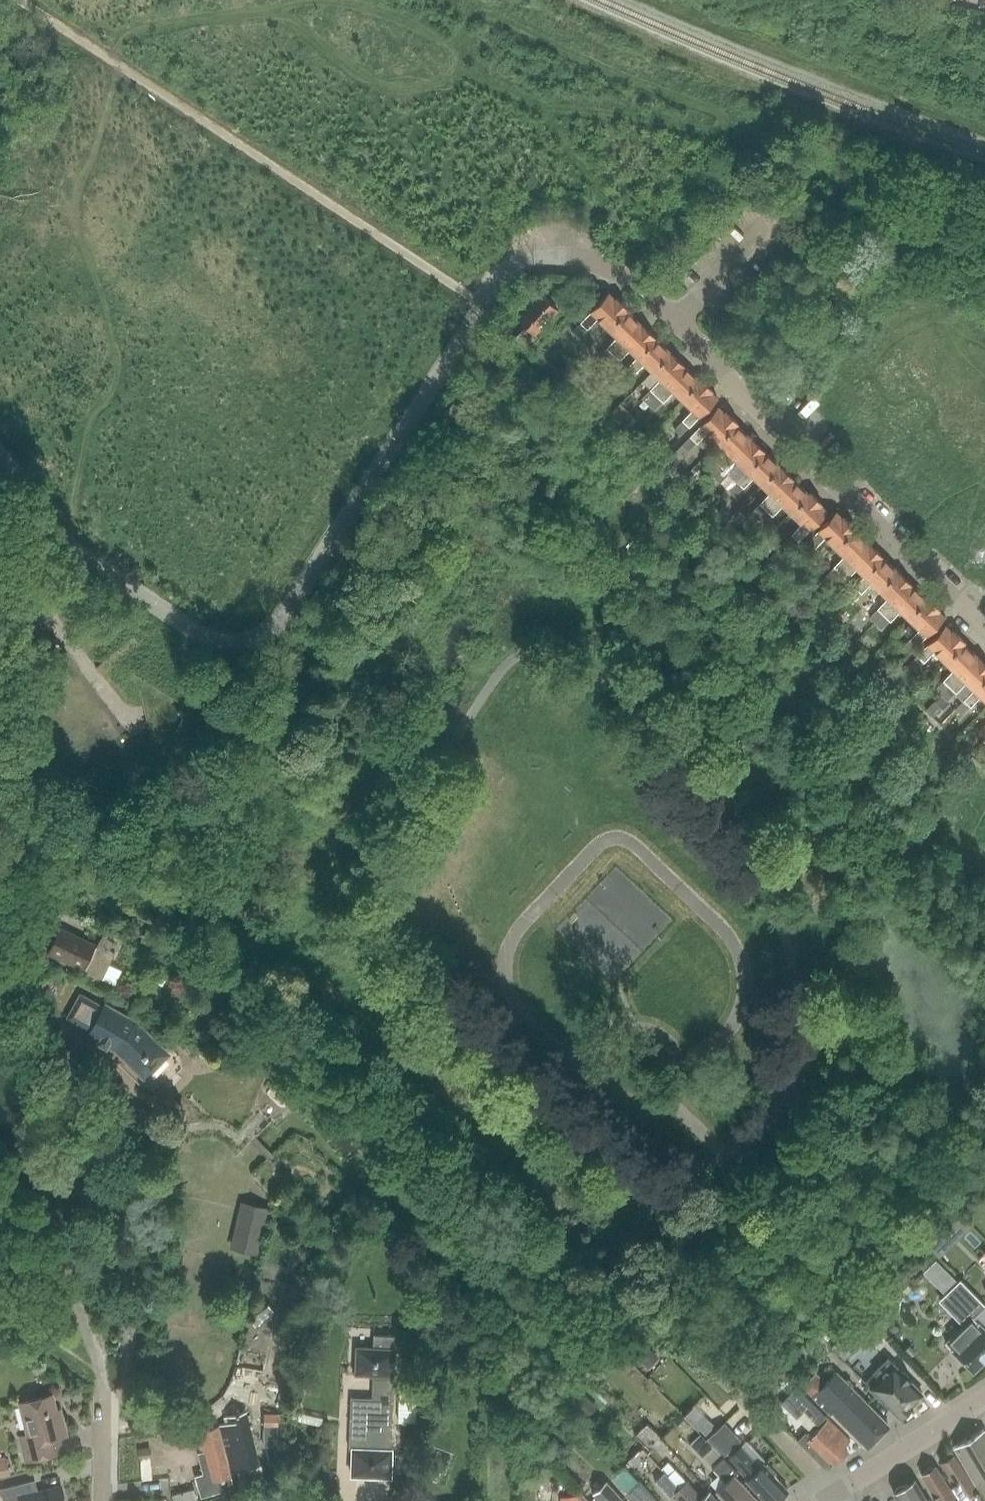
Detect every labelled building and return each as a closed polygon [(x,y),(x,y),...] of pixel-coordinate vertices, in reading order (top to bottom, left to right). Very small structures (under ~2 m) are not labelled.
[(536,334),(559,310),(540,291),(516,316),(526,325),(514,338),(527,351),(540,337),(536,334)] [(609,293),(573,331),(579,337),(588,329),(598,318),(608,328),(627,308),(616,298),(615,299),(609,293)] [(593,355),(572,378),(581,387),(605,362),(641,324),(627,311),(629,310),(627,308),(608,328),(617,337),(607,348),(608,348),(599,356),(593,355)] [(641,324),(605,362),(611,369),(620,360),(630,350),(638,357),(656,338),(641,324)] [(653,371),(671,353),(656,338),(638,357),(628,367),(628,368),(620,376),(626,382),(634,374),(635,374),(645,363),(653,371)] [(651,390),(643,399),(649,405),(685,367),(671,353),(653,371),(661,379),(651,389),(651,390)] [(683,401),(703,381),(701,379),(699,380),(685,367),(649,405),(655,410),(664,402),(674,391),(683,401)] [(653,371),(643,382),(651,389),(661,379),(653,371)] [(683,421),(675,429),(681,435),(717,397),(712,392),(713,391),(703,381),(683,401),(693,410),(683,420),(683,421)] [(717,441),(736,421),(726,411),(725,413),(719,407),(691,436),(697,442),(697,443),(708,432),(717,441)] [(717,461),(708,470),(715,476),(751,438),(737,424),(738,423),(736,421),(717,441),(727,451),(717,461)] [(682,445),(682,446),(688,452),(689,451),(697,442),(691,436),(682,445)] [(751,438),(715,476),(721,482),(729,473),(729,474),(740,463),(747,470),(765,452),(751,438)] [(681,445),(669,457),(677,464),(684,456),(688,452),(682,446),(681,445)] [(737,481),(729,490),(735,496),(744,487),(744,488),(754,477),(762,485),(780,466),(765,452),(747,470),(737,481)] [(760,503),(752,512),(758,518),(795,480),(780,466),(762,485),(770,493),(760,503)] [(795,480),(758,518),(764,524),(773,515),(773,516),(783,505),(793,514),(812,494),(810,492),(809,494),(795,480)] [(778,562),(790,549),(827,511),(821,506),(822,504),(812,494),(793,514),(802,524),(792,534),(793,534),(784,543),(771,556),(778,562)] [(836,512),(792,558),(801,567),(817,550),(815,548),(825,538),(835,547),(854,527),(844,516),(842,518),(836,512)] [(834,567),(826,576),(832,582),(869,544),(854,530),(856,528),(854,527),(835,547),(844,556),(834,567)] [(869,544),(832,582),(838,588),(847,579),(857,569),(865,576),(883,557),(869,544)] [(824,548),(818,553),(824,559),(830,554),(824,548)] [(855,587),(846,595),(853,602),(861,593),(872,583),(880,590),(898,572),(883,557),(865,576),(855,586),(855,587)] [(878,609),(870,618),(876,624),(912,586),(898,572),(880,590),(888,598),(878,609)] [(912,586),(876,624),(882,629),(890,621),(891,621),(901,610),(910,620),(930,600),(927,598),(926,599),(912,586)] [(910,640),(902,648),(908,655),(944,616),(938,611),(940,610),(930,600),(910,620),(920,629),(910,639),(910,640)] [(946,626),(909,664),(916,670),(924,661),(924,662),(934,651),(944,661),(964,641),(953,630),(952,632),(946,626)] [(942,695),(978,657),(964,643),(965,642),(964,641),(944,661),(954,670),(943,680),(944,680),(935,689),(942,695)] [(984,678),(984,664),(978,657),(942,695),(948,701),(956,692),(956,693),(966,682),(974,689),(984,678)] [(974,689),(964,700),(956,709),(962,715),(971,706),(981,696),(984,700),(984,678),(974,689)] [(942,695),(935,702),(941,708),(948,701),(942,695)] [(97,942),(95,944),(61,928),(49,953),(100,977),(112,952),(108,948),(113,941),(101,934),(97,942)] [(145,1077),(167,1054),(136,1023),(104,1005),(103,1007),(81,994),(68,1017),(91,1030),(89,1033),(99,1039),(98,1042),(107,1048),(109,1044),(116,1049),(145,1077)] [(271,1210),(241,1203),(230,1248),(260,1255),(271,1210)] [(960,1219),(950,1228),(958,1237),(968,1227),(962,1221),(960,1219)] [(938,1240),(929,1249),(931,1251),(938,1257),(946,1249),(940,1242),(938,1240)] [(937,1259),(924,1272),(946,1294),(952,1289),(959,1282),(937,1259)] [(984,1359),(984,1329),(978,1322),(973,1317),(984,1305),(961,1280),(959,1282),(952,1289),(946,1294),(940,1301),(964,1325),(946,1343),(952,1349),(951,1349),(973,1371),(984,1359)] [(248,1317),(257,1329),(274,1315),(265,1304),(248,1317)] [(860,1317),(852,1325),(869,1342),(877,1333),(860,1317)] [(396,1389),(396,1385),(394,1385),(395,1335),(374,1334),(373,1348),(357,1347),(356,1374),(373,1375),(372,1398),(363,1397),(362,1407),(348,1406),(347,1449),(349,1449),(348,1474),(391,1476),(394,1389),(396,1389)] [(644,1342),(633,1353),(648,1369),(659,1358),(644,1342)] [(900,1417),(923,1394),(888,1359),(875,1372),(880,1376),(870,1387),(900,1417)] [(867,1447),(889,1426),(836,1373),(826,1383),(816,1373),(803,1386),(813,1396),(830,1414),(832,1412),(867,1447)] [(795,1387),(781,1402),(808,1428),(814,1421),(817,1423),(825,1415),(795,1387)] [(397,1390),(397,1422),(414,1422),(415,1390),(397,1390)] [(56,1438),(67,1435),(63,1417),(59,1418),(53,1394),(20,1403),(28,1435),(20,1437),(26,1461),(60,1453),(56,1438)] [(585,1395),(575,1405),(586,1415),(596,1405),(585,1395)] [(233,1474),(260,1466),(246,1411),(228,1416),(229,1423),(220,1425),(233,1474)] [(262,1411),(262,1425),(276,1426),(276,1411),(262,1411)] [(850,1441),(827,1420),(810,1437),(806,1433),(798,1441),(824,1467),(832,1459),(837,1464),(848,1453),(843,1448),(850,1441)] [(707,1440),(713,1446),(723,1457),(740,1441),(724,1424),(707,1440)] [(202,1468),(203,1473),(195,1475),(201,1497),(234,1488),(231,1476),(218,1426),(201,1430),(203,1436),(198,1437),(202,1452),(198,1452),(202,1468)] [(953,1446),(984,1500),(984,1432),(983,1429),(978,1432),(953,1446)] [(713,1446),(707,1440),(701,1433),(690,1443),(702,1456),(713,1446)] [(729,1456),(748,1477),(745,1480),(765,1500),(775,1500),(777,1500),(781,1500),(786,1494),(787,1491),(788,1489),(773,1474),(775,1472),(767,1463),(765,1465),(763,1463),(760,1466),(741,1446),(729,1456)] [(149,1448),(139,1449),(140,1460),(150,1459),(149,1448)] [(953,1454),(951,1455),(947,1454),(941,1458),(942,1461),(940,1462),(953,1483),(950,1485),(960,1500),(964,1497),(967,1500),(982,1500),(953,1454)] [(734,1476),(738,1472),(723,1457),(712,1467),(725,1482),(716,1490),(726,1500),(758,1500),(734,1476)] [(0,1463),(0,1476),(10,1473),(7,1461),(0,1463)] [(709,1492),(702,1498),(675,1469),(674,1470),(667,1464),(661,1469),(664,1472),(691,1500),(718,1500),(709,1492)] [(935,1466),(933,1467),(929,1466),(924,1469),(923,1473),(920,1475),(933,1496),(932,1497),(934,1500),(956,1500),(935,1466)] [(664,1472),(654,1481),(670,1498),(675,1493),(677,1495),(675,1498),(677,1500),(691,1500),(664,1472)] [(38,1492),(35,1480),(0,1489),(3,1500),(65,1500),(62,1486),(38,1492)] [(588,1500),(624,1500),(604,1480),(591,1493),(593,1496),(588,1500)] [(928,1499),(926,1500),(914,1480),(904,1486),(901,1485),(896,1488),(893,1493),(898,1500),(929,1500),(928,1499)] [(639,1481),(627,1492),(635,1500),(658,1500),(639,1481)] [(173,1500),(198,1500),(194,1489),(171,1495),(173,1500)] [(579,1491),(580,1500),(588,1500),(579,1491)]
